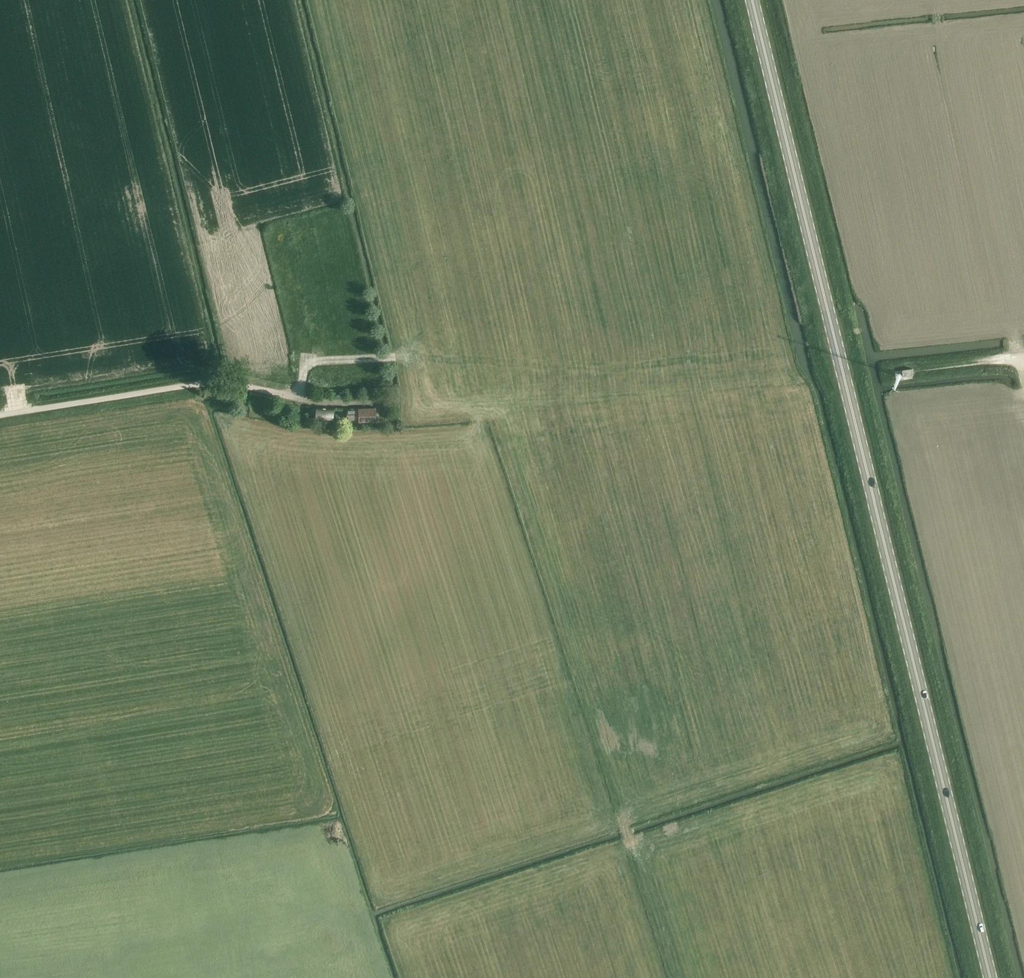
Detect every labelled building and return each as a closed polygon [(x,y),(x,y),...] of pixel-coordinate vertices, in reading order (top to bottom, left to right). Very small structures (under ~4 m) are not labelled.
[(307,407),(306,419),(333,421),(334,408),(307,407)] [(375,408),(346,409),(347,419),(357,418),(357,421),(375,421),(375,408)]
